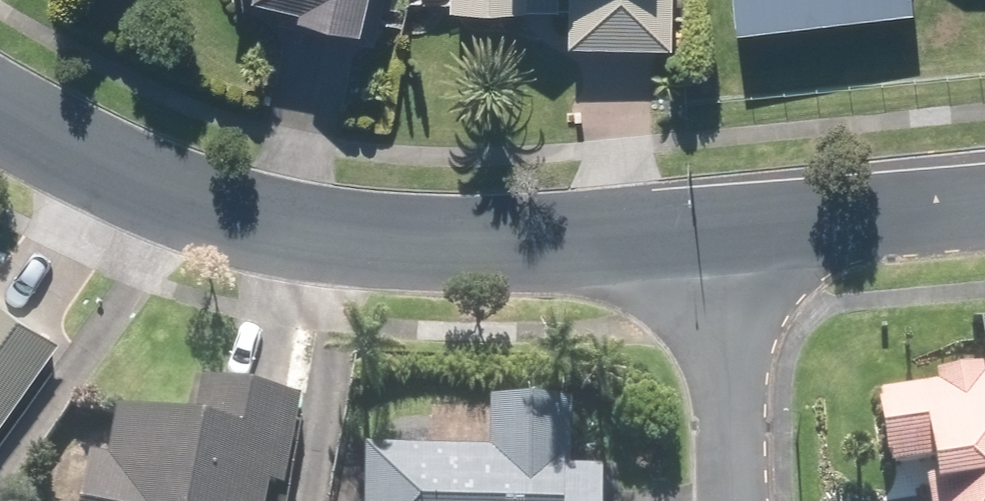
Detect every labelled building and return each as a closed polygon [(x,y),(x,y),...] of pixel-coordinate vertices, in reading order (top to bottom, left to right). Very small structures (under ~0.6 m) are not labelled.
[(366,0),(260,0),(259,1),(293,7),(290,22),(359,36),(366,0)] [(414,5),(441,5),(441,16),(565,16),(565,44),(678,45),(678,0),(414,0),(414,5)] [(730,35),(906,14),(905,0),(725,0),(730,35)] [(64,343),(0,295),(0,428),(64,343)] [(927,500),(984,500),(984,385),(981,385),(980,374),(934,381),(936,392),(879,401),(880,412),(876,413),(885,464),(889,463),(890,474),(929,468),(932,486),(924,487),(927,500)] [(298,408),(191,396),(188,425),(112,416),(106,467),(85,465),(81,500),(263,500),(263,499),(283,500),(287,500),(298,408)] [(362,500),(600,500),(601,477),(568,476),(569,411),(488,410),(487,460),(363,457),(362,500)]
